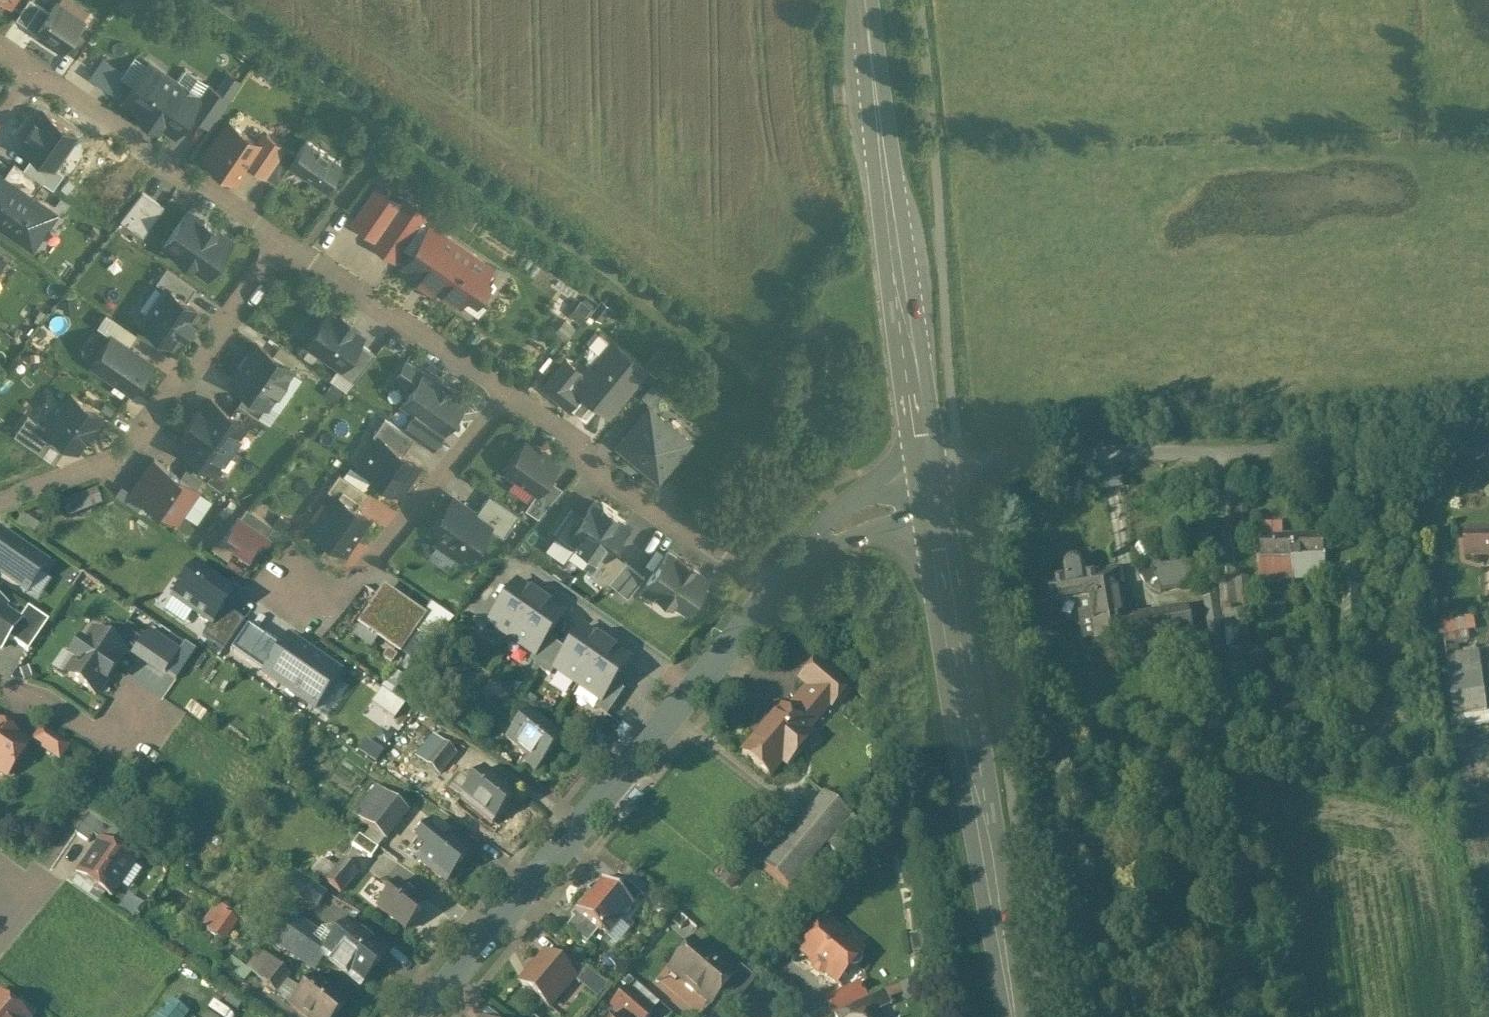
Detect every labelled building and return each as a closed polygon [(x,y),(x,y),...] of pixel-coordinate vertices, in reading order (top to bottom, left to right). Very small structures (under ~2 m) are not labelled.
[(16,18),(36,31),(49,11),(33,0),(28,0),(16,18)] [(83,20),(56,2),(49,11),(36,31),(63,49),(83,20)] [(149,60),(120,103),(173,138),(201,96),(149,60)] [(33,153),(54,167),(76,134),(42,111),(20,144),(33,153)] [(261,144),(260,143),(229,122),(204,158),(237,180),(247,164),(261,144)] [(261,144),(247,164),(266,177),(287,147),(266,134),(260,143),(261,144)] [(296,154),(290,164),(324,187),(340,163),(306,140),(296,154)] [(290,164),(296,154),(287,147),(266,177),(276,184),(290,164)] [(54,167),(33,153),(22,168),(43,182),(52,188),(62,173),(54,167)] [(0,178),(31,199),(43,182),(22,168),(12,161),(0,178)] [(32,246),(54,215),(31,199),(0,178),(0,225),(32,246)] [(426,213),(403,197),(394,211),(375,238),(372,243),(395,259),(403,247),(422,219),(426,213)] [(382,203),(363,230),(375,238),(394,211),(382,203)] [(210,226),(188,211),(163,247),(185,262),(210,226)] [(487,264),(422,219),(403,247),(410,252),(402,264),(419,275),(418,277),(432,287),(434,285),(460,304),(461,303),(469,290),(479,297),(480,297),(495,274),(485,267),(487,264)] [(232,241),(210,226),(185,262),(207,277),(232,241)] [(141,320),(174,342),(197,308),(164,287),(141,320)] [(479,297),(469,290),(461,303),(478,315),(487,302),(480,297),(479,297)] [(328,312),(306,343),(339,366),(340,366),(357,341),(361,335),(350,327),(353,323),(342,315),(339,319),(328,312)] [(112,341),(96,365),(129,388),(146,364),(112,341)] [(375,353),(357,341),(340,366),(339,366),(336,370),(353,381),(375,353)] [(584,375),(576,386),(582,391),(609,413),(646,368),(612,341),(584,375)] [(234,380),(267,403),(290,368),(257,346),(234,380)] [(566,360),(544,387),(569,408),(582,391),(576,386),(584,375),(566,360)] [(426,374),(405,403),(445,431),(466,402),(426,374)] [(72,398),(50,428),(77,447),(98,416),(72,398)] [(246,423),(212,400),(203,413),(198,410),(191,420),(230,447),(246,423)] [(689,442),(649,409),(618,446),(655,476),(667,462),(670,465),(689,442)] [(373,435),(381,440),(382,439),(403,454),(414,437),(385,417),(373,435)] [(230,447),(191,420),(184,430),(189,433),(180,446),(214,470),(230,447)] [(369,449),(359,464),(400,493),(419,465),(403,454),(382,439),(381,440),(373,452),(369,449)] [(557,463),(525,441),(505,470),(537,492),(557,463)] [(154,458),(132,491),(144,500),(157,508),(162,501),(182,514),(199,489),(197,487),(180,476),(154,458)] [(204,477),(187,466),(180,476),(197,487),(204,477)] [(368,493),(339,473),(327,490),(335,496),(336,495),(357,510),(368,493)] [(132,491),(121,484),(115,494),(138,510),(144,500),(132,491)] [(335,496),(312,529),(345,552),(369,518),(357,510),(336,495),(335,496)] [(534,496),(525,509),(538,517),(548,505),(534,496)] [(601,507),(593,501),(582,517),(571,533),(579,538),(577,541),(578,542),(593,552),(589,558),(598,564),(609,548),(626,524),(615,516),(617,513),(603,504),(601,507)] [(455,502),(435,531),(468,554),(488,525),(455,502)] [(273,525),(247,507),(239,519),(265,537),(273,525)] [(571,509),(554,534),(574,548),(578,542),(577,541),(579,538),(571,533),(582,517),(571,509)] [(237,518),(218,545),(249,566),(268,539),(265,537),(239,519),(237,518)] [(1323,535),(1281,536),(1280,526),(1263,527),(1263,536),(1260,536),(1261,579),(1324,577),(1323,535)] [(1467,531),(1467,554),(1488,554),(1488,531),(1467,531)] [(0,539),(0,571),(26,589),(44,564),(3,535),(0,539)] [(624,562),(609,548),(598,564),(588,578),(602,589),(608,582),(624,562)] [(682,562),(667,552),(646,582),(658,591),(657,593),(671,604),(673,601),(685,609),(707,579),(692,568),(693,566),(684,560),(682,562)] [(1114,571),(1084,575),(1082,568),(1081,565),(1079,563),(1077,562),(1074,561),(1071,561),(1068,563),(1067,565),(1066,566),(1066,568),(1066,571),(1067,578),(1049,581),(1053,605),(1090,599),(1097,641),(1106,640),(1106,642),(1109,642),(1109,639),(1129,636),(1123,599),(1119,599),(1114,571)] [(643,578),(624,562),(608,582),(627,598),(643,578)] [(1197,562),(1182,564),(1186,588),(1200,586),(1198,571),(1197,562)] [(233,592),(195,566),(172,599),(210,624),(211,625),(223,607),(233,592)] [(569,575),(556,566),(550,575),(562,584),(569,575)] [(1361,567),(1343,568),(1344,600),(1362,600),(1361,567)] [(1212,569),(1198,571),(1200,586),(1200,589),(1208,588),(1214,587),(1212,569)] [(1244,577),(1219,579),(1221,603),(1236,602),(1235,595),(1246,594),(1244,577)] [(424,613),(383,585),(359,619),(400,648),(424,613)] [(491,624),(513,639),(540,602),(518,586),(491,624)] [(1214,587),(1208,588),(1210,601),(1217,600),(1215,587),(1214,587)] [(1210,601),(1205,601),(1214,661),(1226,659),(1217,600),(1210,601)] [(1362,600),(1344,600),(1345,620),(1352,620),(1352,635),(1363,634),(1362,600)] [(513,639),(535,655),(562,617),(540,602),(513,639)] [(1,650),(19,623),(2,611),(5,608),(0,604),(0,649),(1,650)] [(244,622),(223,607),(211,625),(210,624),(202,636),(224,651),(244,622)] [(1184,608),(1135,616),(1139,640),(1150,639),(1188,632),(1184,608)] [(263,674),(280,649),(247,627),(230,651),(263,674)] [(111,646),(93,634),(84,647),(81,645),(71,659),(74,662),(65,675),(96,696),(124,655),(123,655),(128,648),(134,652),(141,642),(122,629),(111,646)] [(1188,632),(1150,639),(1152,651),(1190,645),(1188,632)] [(178,654),(148,633),(134,652),(134,653),(164,673),(178,654)] [(557,672),(580,687),(606,648),(583,633),(557,672)] [(280,649),(263,674),(315,709),(339,673),(288,639),(280,649)] [(580,687),(602,703),(629,663),(606,648),(580,687)] [(1479,652),(1446,657),(1454,713),(1487,709),(1479,652)] [(847,687),(816,660),(799,681),(806,687),(826,703),(830,707),(847,687)] [(806,687),(785,712),(804,729),(826,703),(806,687)] [(779,707),(767,722),(765,722),(757,732),(757,734),(742,752),(770,775),(781,762),(785,765),(788,763),(791,763),(801,751),(801,747),(803,745),(798,741),(807,731),(804,729),(785,712),(779,707)] [(561,740),(528,713),(506,740),(528,757),(524,762),(535,771),(539,766),(539,767),(561,740)] [(0,725),(0,773),(6,777),(28,744),(0,725)] [(68,747),(42,729),(32,742),(59,760),(68,747)] [(455,753),(433,735),(416,756),(438,774),(455,753)] [(514,797),(482,770),(460,798),(492,824),(514,797)] [(387,795),(376,787),(354,814),(385,839),(407,812),(387,795)] [(824,795),(763,868),(787,888),(849,816),(824,795)] [(88,815),(77,831),(89,839),(92,835),(100,823),(88,815)] [(468,854),(426,820),(404,848),(445,882),(468,854)] [(110,830),(100,823),(92,835),(101,842),(101,841),(102,842),(110,830)] [(378,849),(359,835),(352,845),(371,858),(378,849)] [(102,842),(101,841),(101,842),(79,875),(110,896),(133,863),(102,842)] [(336,870),(322,858),(312,871),(326,882),(336,870)] [(326,882),(340,894),(357,874),(343,862),(336,870),(326,882)] [(634,872),(625,864),(617,874),(624,879),(626,881),(634,872)] [(615,890),(601,879),(574,911),(598,930),(600,932),(609,922),(614,919),(617,924),(632,906),(633,907),(634,906),(633,905),(615,890)] [(626,881),(624,879),(615,890),(633,905),(642,895),(626,881)] [(425,907),(396,883),(376,908),(405,931),(425,907)] [(598,930),(574,911),(571,916),(573,918),(566,926),(587,943),(598,930)] [(317,934),(291,917),(275,941),(315,969),(323,957),(322,956),(340,935),(331,928),(321,929),(317,934)] [(862,952),(825,921),(800,951),(836,982),(849,967),(851,969),(857,967),(861,963),(861,957),(859,955),(862,952)] [(385,956),(348,925),(340,935),(322,956),(323,957),(359,987),(385,956)] [(733,976),(692,942),(670,969),(685,982),(685,986),(692,991),(696,991),(696,992),(711,1003),(726,986),(733,977),(733,976)] [(590,971),(562,948),(552,960),(573,978),(572,978),(579,984),(590,971)] [(552,960),(544,953),(520,983),(548,1007),(572,978),(573,978),(552,960)] [(276,965),(262,982),(274,992),(275,992),(285,980),(289,975),(276,965)] [(740,967),(733,976),(733,977),(726,986),(740,998),(755,979),(740,967)] [(314,979),(302,993),(292,1006),(291,1006),(305,1016),(335,1016),(345,1004),(314,979)] [(302,993),(285,980),(275,992),(292,1006),(302,993)] [(857,983),(825,998),(833,1015),(852,1006),(865,1000),(857,983)] [(625,990),(611,1006),(623,1016),(624,1016),(625,1016),(648,1016),(652,1013),(625,990)] [(852,1006),(857,1016),(863,1016),(877,1011),(877,1012),(891,1005),(885,990),(865,1000),(852,1006)] [(0,999),(0,1016),(21,1016),(0,999)]
